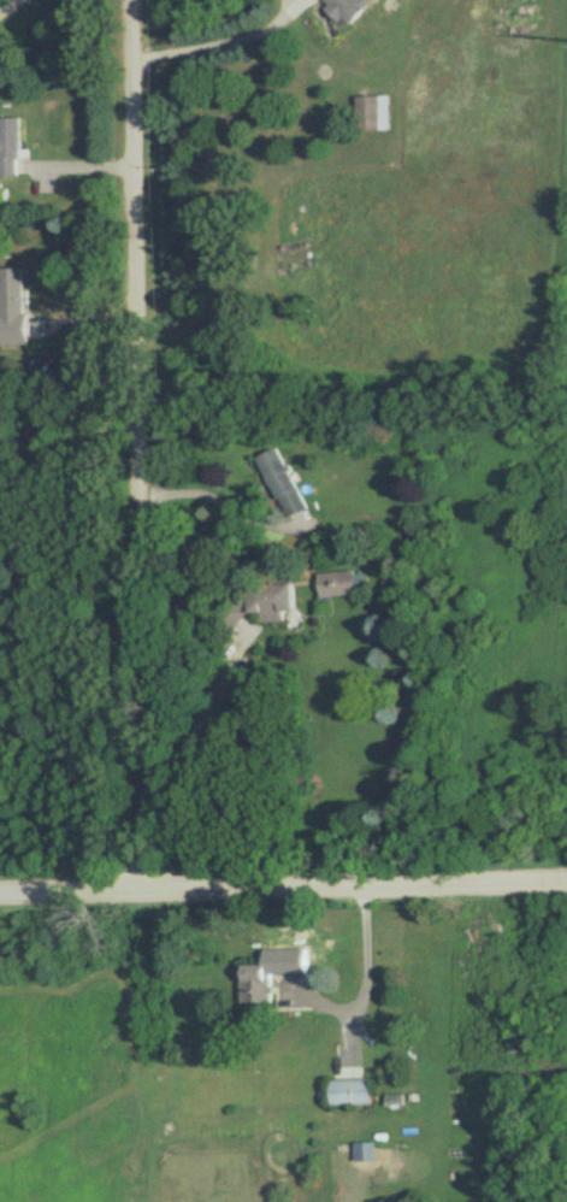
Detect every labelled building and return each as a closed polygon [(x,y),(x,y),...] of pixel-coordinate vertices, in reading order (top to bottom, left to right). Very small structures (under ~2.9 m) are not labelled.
[(369,4),(365,0),(320,0),(347,27),(369,4)] [(360,96),(360,128),(384,128),(385,97),(360,96)] [(0,117),(0,176),(19,177),(20,118),(0,117)] [(26,345),(25,269),(0,269),(0,346),(26,345)] [(309,508),(278,447),(257,458),(288,518),(309,508)] [(317,596),(355,596),(355,572),(317,572),(317,596)] [(261,623),(285,622),(284,611),(292,611),(291,582),(238,585),(239,602),(224,602),(225,617),(261,615),(261,623)] [(268,1002),(268,963),(239,963),(239,1002),(268,1002)] [(371,1104),(371,1078),(329,1078),(329,1104),(371,1104)]
